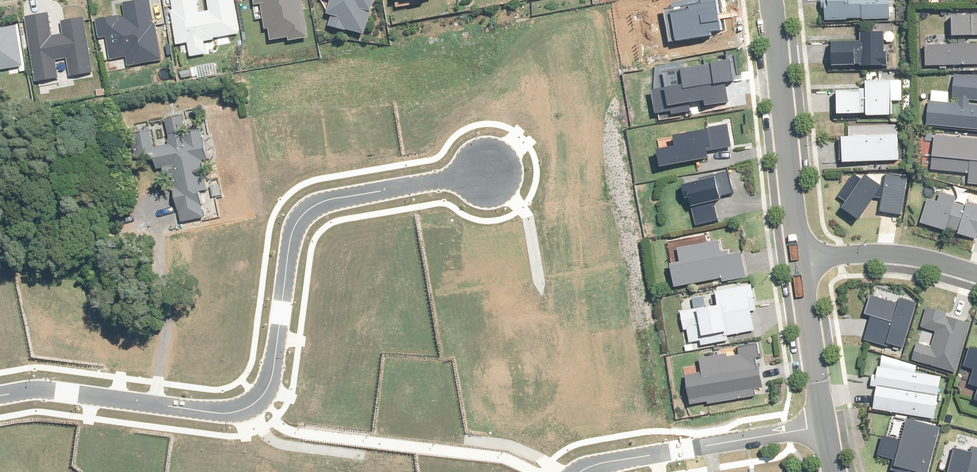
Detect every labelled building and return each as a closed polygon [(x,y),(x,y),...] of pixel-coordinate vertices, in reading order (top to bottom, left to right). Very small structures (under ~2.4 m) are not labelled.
[(149,0),(143,0),(123,5),(126,16),(97,23),(108,68),(120,65),(121,69),(163,59),(149,0)] [(210,12),(199,14),(197,0),(172,0),(174,10),(172,10),(178,45),(189,43),(192,57),(208,55),(205,41),(240,35),(233,0),(208,0),(210,12)] [(256,7),(262,6),(267,30),(269,30),(271,42),(289,38),(290,42),(310,38),(302,0),(255,0),(256,7)] [(332,2),(327,26),(366,35),(374,0),(323,0),(332,2)] [(710,0),(653,10),(659,45),(717,35),(710,0)] [(891,0),(826,0),(826,21),(891,21),(891,0)] [(52,37),(48,15),(26,18),(37,83),(61,79),(58,61),(68,60),(71,77),(94,73),(84,19),(62,23),(64,34),(52,37)] [(953,16),(953,45),(926,45),(926,66),(976,66),(976,16),(953,16)] [(24,67),(17,26),(0,29),(0,71),(24,67)] [(895,67),(895,31),(862,31),(862,42),(833,42),(833,66),(895,67)] [(653,105),(655,116),(726,103),(723,82),(730,81),(727,63),(657,75),(662,103),(653,105)] [(955,75),(953,104),(930,102),(928,126),(976,130),(976,107),(970,106),(970,100),(976,101),(976,77),(955,75)] [(837,91),(837,116),(867,116),(867,117),(889,117),(889,102),(903,102),(903,81),(867,81),(867,91),(837,91)] [(186,134),(183,116),(167,119),(171,144),(160,146),(157,129),(141,132),(149,171),(163,168),(165,178),(179,175),(181,184),(174,185),(175,193),(177,203),(181,223),(209,217),(205,193),(213,192),(206,158),(211,157),(206,130),(186,134)] [(713,152),(735,147),(729,118),(708,121),(708,130),(656,141),(662,168),(714,158),(713,152)] [(900,161),(899,136),(843,137),(844,163),(900,161)] [(935,136),(932,170),(970,174),(969,184),(976,185),(976,140),(935,136)] [(686,183),(693,209),(736,197),(729,171),(686,183)] [(844,209),(859,220),(874,198),(882,186),(866,176),(863,181),(855,175),(838,200),(846,206),(844,209)] [(908,181),(888,177),(882,212),(902,216),(908,181)] [(959,235),(967,206),(956,203),(958,197),(942,192),(939,203),(927,200),(920,223),(948,231),(949,230),(959,233),(958,235),(959,235)] [(959,235),(976,240),(976,239),(976,206),(968,203),(967,206),(959,235)] [(714,208),(692,214),(696,230),(718,224),(714,208)] [(746,278),(741,254),(730,257),(729,250),(721,252),(719,242),(679,249),(682,263),(672,265),(676,287),(723,278),(723,282),(746,278)] [(719,306),(681,313),(684,332),(688,331),(691,347),(728,340),(727,336),(755,331),(751,309),(756,308),(752,285),(716,292),(719,306)] [(916,304),(899,299),(897,304),(870,297),(862,328),(867,329),(863,341),(868,342),(866,350),(901,359),(916,304)] [(971,323),(927,310),(922,328),(936,332),(931,348),(918,344),(913,360),(956,373),(971,323)] [(762,388),(757,347),(739,349),(740,354),(701,358),(703,373),(688,375),(691,405),(753,397),(752,389),(762,388)] [(970,348),(964,367),(974,370),(969,384),(976,386),(976,350),(970,348)] [(878,367),(876,374),(873,374),(871,387),(874,387),(877,388),(874,410),(892,413),(935,419),(942,377),(878,367)] [(892,417),(888,437),(883,436),(880,457),(896,460),(895,467),(904,468),(904,471),(930,471),(938,424),(935,423),(892,417)] [(958,435),(949,471),(976,471),(976,449),(971,447),(973,439),(958,435)]
